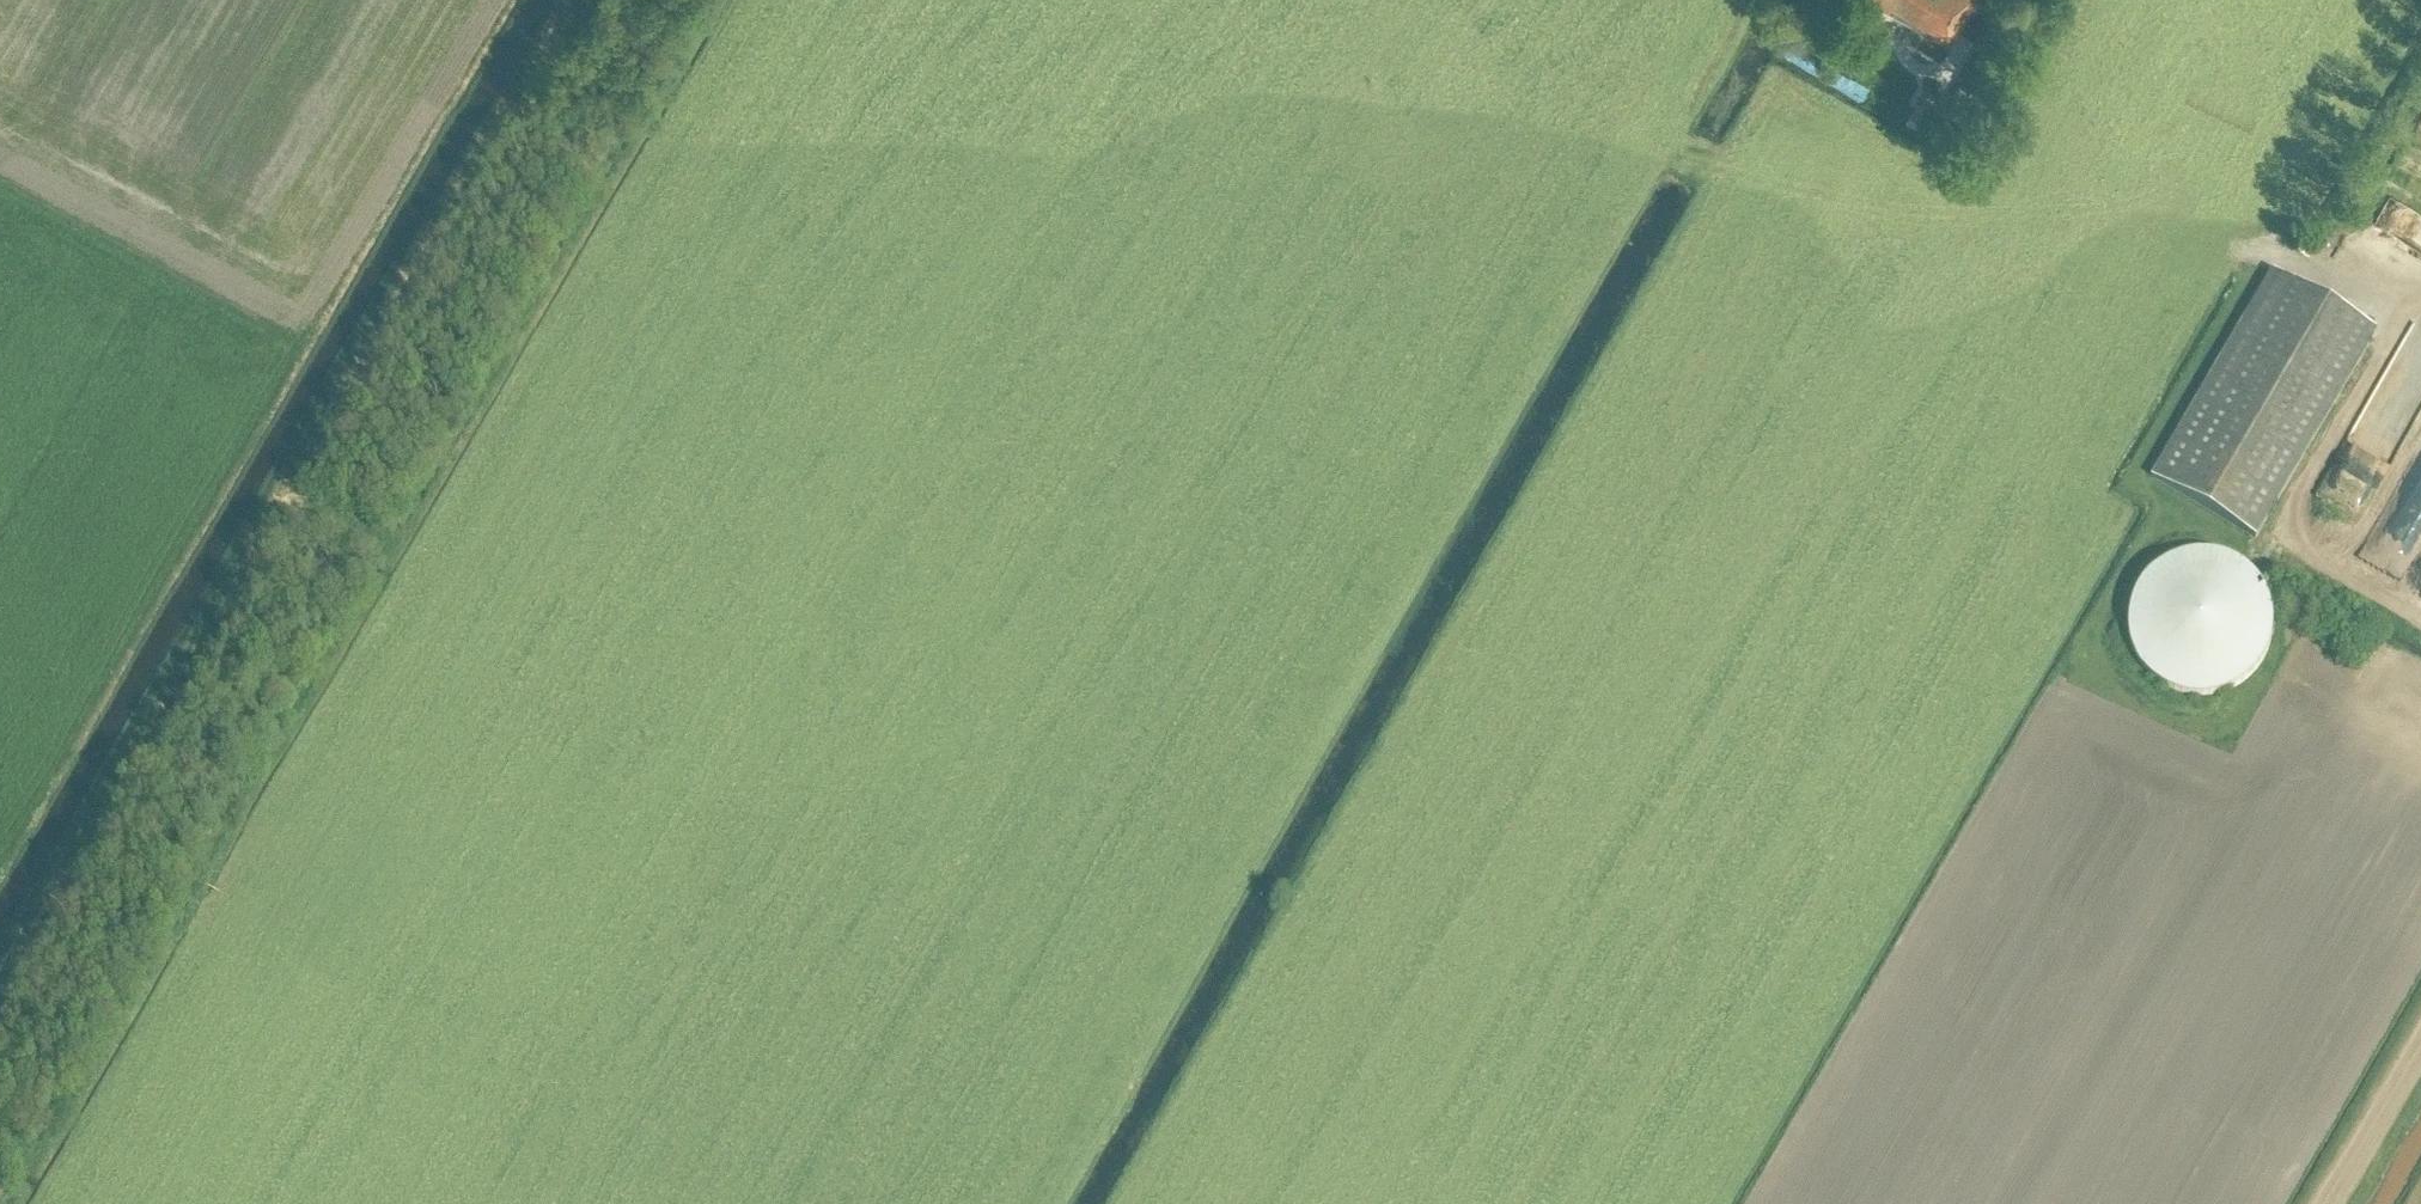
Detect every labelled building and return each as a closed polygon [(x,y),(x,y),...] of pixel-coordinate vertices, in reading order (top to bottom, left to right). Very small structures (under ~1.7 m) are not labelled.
[(1882,7),(1948,46),(1976,0),(1880,0),(1884,2),(1882,7)] [(2416,76),(2406,94),(2420,103),(2420,78),(2416,76)] [(2271,273),(2151,480),(2159,484),(2256,541),(2376,334),(2278,278),(2271,273)] [(2329,559),(2363,577),(2420,467),(2420,440),(2398,428),(2329,559)] [(2198,553),(2177,557),(2156,567),(2138,586),(2128,610),(2126,635),(2133,657),(2144,674),(2162,689),(2186,697),(2212,697),(2236,688),(2254,673),(2265,656),(2271,635),(2269,610),(2259,586),(2241,567),(2219,556),(2198,553)]
